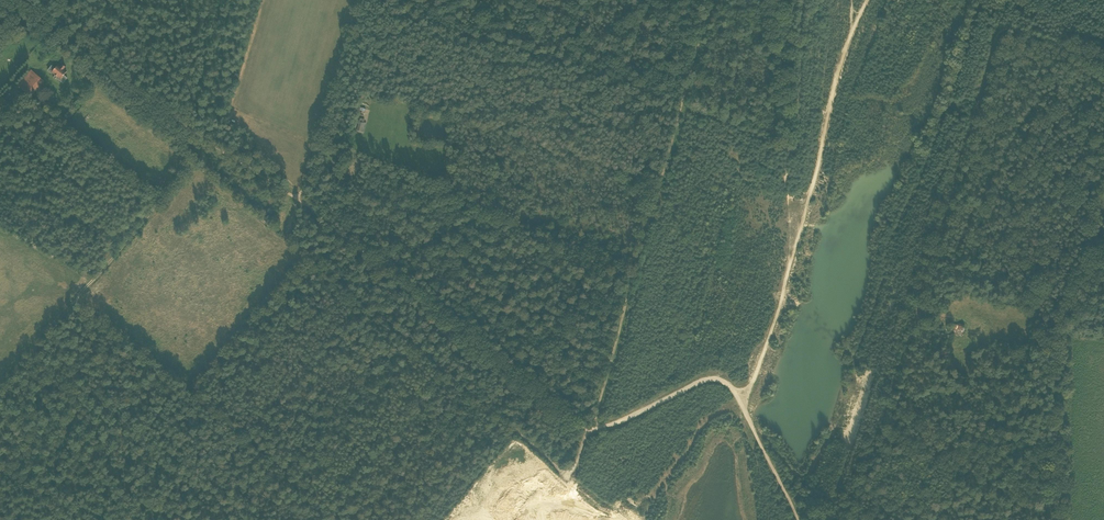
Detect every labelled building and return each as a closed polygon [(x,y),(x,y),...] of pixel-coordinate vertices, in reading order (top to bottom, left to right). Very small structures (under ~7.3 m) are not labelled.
[(52,66),(48,70),(52,73),(52,72),(55,74),(53,77),(55,79),(58,76),(61,79),(59,80),(63,83),(68,78),(64,75),(67,72),(64,69),(65,67),(63,65),(61,67),(58,65),(55,68),(52,66)] [(19,86),(31,96),(44,81),(32,71),(19,86)] [(41,106),(45,109),(50,104),(46,101),(41,106)] [(367,123),(363,123),(364,119),(360,118),(359,122),(357,131),(365,132),(367,123)]
